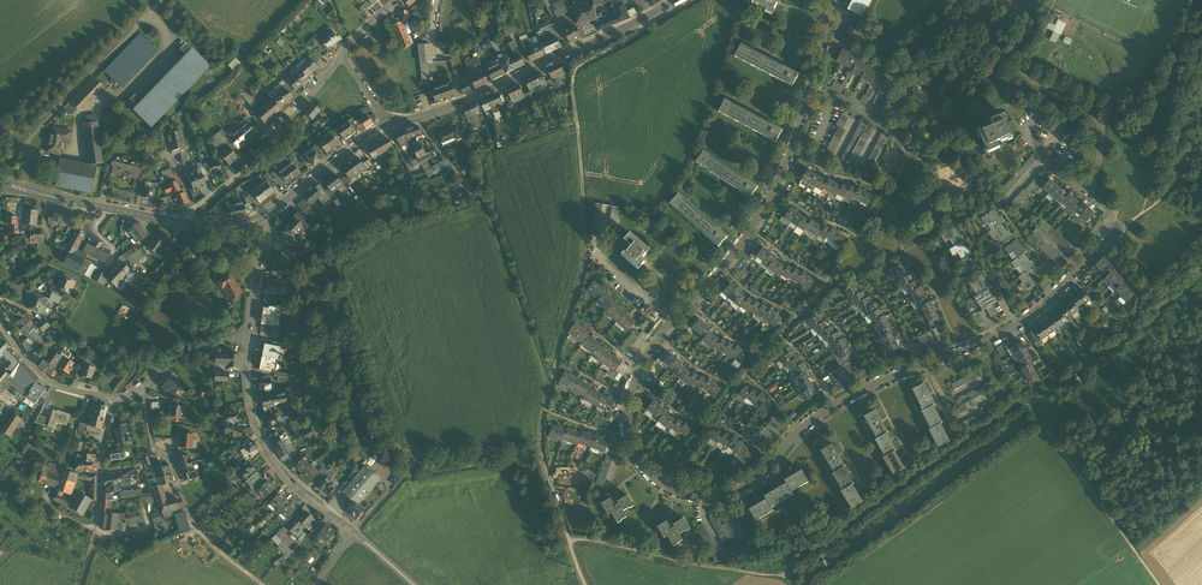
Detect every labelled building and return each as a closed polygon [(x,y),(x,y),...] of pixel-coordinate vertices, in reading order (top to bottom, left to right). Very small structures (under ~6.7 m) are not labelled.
[(326,0),(319,0),(316,4),(321,9),(328,2),(326,0)] [(367,10),(372,5),(368,0),(362,5),(367,10)] [(557,18),(572,10),(567,0),(563,0),(553,5),(556,11),(554,12),(557,18)] [(771,15),(777,4),(773,2),(773,0),(753,0),(752,3),(766,10),(765,12),(771,15)] [(862,16),(871,0),(853,0),(849,9),(862,16)] [(630,18),(627,12),(623,2),(611,7),(612,8),(613,8),(616,17),(605,22),(607,27),(630,18)] [(594,4),(590,5),(581,7),(574,8),(575,13),(576,19),(577,24),(595,21),(597,21),(597,18),(595,6),(594,4)] [(627,12),(630,18),(638,14),(634,8),(627,12)] [(391,19),(403,49),(410,45),(404,31),(405,31),(402,23),(409,23),(409,11),(398,11),(398,18),(391,19)] [(595,21),(597,25),(605,22),(602,16),(597,18),(597,21),(595,21)] [(1052,17),(1049,23),(1055,26),(1058,20),(1052,17)] [(1055,27),(1049,23),(1046,29),(1061,36),(1066,24),(1058,20),(1055,27)] [(607,27),(605,22),(597,25),(599,30),(607,27)] [(503,28),(506,36),(519,30),(517,23),(503,28)] [(846,45),(851,48),(855,41),(859,43),(867,28),(858,23),(855,27),(850,25),(841,43),(846,45)] [(555,24),(551,26),(557,38),(559,41),(563,39),(555,24)] [(544,36),(550,41),(557,38),(551,26),(541,31),(543,34),(544,36)] [(564,33),(570,45),(582,38),(575,26),(569,29),(570,31),(564,33)] [(323,40),(332,32),(329,28),(320,36),(323,40)] [(325,46),(329,50),(341,41),(333,31),(332,32),(323,40),(321,42),(325,46)] [(1054,31),(1049,41),(1056,44),(1060,34),(1054,31)] [(105,71),(121,86),(156,50),(140,35),(105,71)] [(539,38),(542,45),(550,41),(544,36),(539,38)] [(280,38),(276,43),(280,47),(285,43),(280,38)] [(557,38),(550,41),(542,45),(547,54),(554,51),(561,47),(559,41),(557,38)] [(521,42),(526,54),(533,51),(531,47),(529,44),(528,39),(521,42)] [(494,41),(491,43),(495,52),(499,50),(494,41)] [(509,44),(516,58),(521,56),(522,56),(515,41),(509,44)] [(499,59),(498,57),(495,52),(491,43),(482,47),(484,50),(485,52),(489,49),(495,60),(496,61),(499,59)] [(431,44),(426,45),(418,45),(420,63),(428,63),(433,62),(431,44)] [(735,56),(792,86),(795,81),(794,81),(796,79),(798,74),(741,44),(739,49),(738,52),(735,56)] [(475,49),(477,55),(483,52),(480,46),(475,49)] [(544,56),(540,48),(533,51),(537,59),(544,56)] [(316,49),(311,54),(317,61),(323,57),(316,49)] [(850,69),(853,70),(859,60),(860,58),(849,52),(844,50),(843,49),(839,57),(836,61),(850,69)] [(135,112),(151,127),(206,69),(209,66),(193,51),(135,112)] [(537,59),(533,51),(526,54),(530,62),(537,59)] [(315,64),(317,61),(311,54),(308,57),(310,59),(315,64)] [(507,74),(514,70),(510,61),(509,59),(505,61),(502,56),(502,55),(498,57),(499,59),(502,64),(507,74)] [(516,58),(510,61),(514,70),(515,70),(525,65),(521,56),(516,58)] [(241,64),(235,58),(228,65),(233,71),(241,64)] [(465,61),(468,68),(481,64),(478,58),(465,61)] [(310,59),(307,61),(304,64),(312,73),(318,67),(315,64),(310,59)] [(498,65),(496,61),(495,60),(489,63),(489,64),(489,65),(491,69),(498,65)] [(852,72),(862,77),(868,67),(869,65),(859,60),(853,70),(852,72)] [(304,64),(301,61),(295,66),(298,68),(298,69),(304,64)] [(420,63),(422,80),(430,80),(428,63),(420,63)] [(306,78),(312,73),(304,64),(298,69),(306,78)] [(485,66),(492,81),(507,74),(502,64),(498,65),(491,69),(489,65),(489,64),(486,66),(485,66)] [(554,67),(558,76),(562,85),(566,83),(562,74),(565,73),(562,66),(561,64),(554,67)] [(558,87),(562,85),(558,76),(554,67),(548,70),(552,79),(555,78),(558,87)] [(861,79),(880,90),(886,80),(887,78),(868,67),(862,77),(861,79)] [(307,80),(306,78),(298,69),(298,68),(292,74),(302,85),(307,80)] [(838,91),(841,93),(852,72),(853,70),(850,69),(841,85),(838,91)] [(471,80),(476,89),(487,84),(484,73),(471,80)] [(541,73),(533,77),(537,86),(541,85),(542,87),(547,85),(545,83),(545,82),(541,73)] [(927,86),(931,79),(921,73),(912,91),(915,93),(916,89),(918,90),(920,86),(922,87),(923,84),(927,86)] [(295,90),(302,85),(292,74),(286,79),(289,83),(295,89),(295,90)] [(70,102),(78,110),(102,85),(94,77),(70,102)] [(533,89),(537,86),(533,77),(525,81),(530,90),(530,92),(531,93),(532,93),(534,92),(533,89)] [(921,116),(925,118),(928,112),(930,113),(932,109),(938,112),(941,105),(943,106),(946,101),(942,99),(942,98),(937,95),(936,97),(935,96),(936,95),(939,90),(941,91),(943,86),(939,84),(939,83),(931,79),(927,86),(925,89),(922,87),(920,86),(918,90),(916,89),(915,93),(912,98),(920,102),(918,106),(916,106),(913,112),(921,116)] [(281,85),(284,83),(283,81),(282,80),(273,88),(274,89),(276,91),(282,86),(281,85)] [(430,88),(430,80),(422,80),(423,91),(430,88)] [(893,84),(886,80),(880,90),(879,92),(889,97),(893,89),(891,88),(893,84)] [(457,83),(463,95),(472,91),(468,83),(462,86),(460,81),(457,83)] [(831,88),(838,91),(841,85),(835,81),(831,88)] [(289,94),(292,92),(286,85),(284,83),(281,85),(282,86),(289,94)] [(289,83),(286,85),(292,92),(295,89),(289,83)] [(432,91),(436,105),(445,102),(448,101),(448,100),(457,98),(452,84),(446,86),(446,88),(439,90),(438,89),(432,91)] [(510,96),(512,101),(513,101),(524,95),(519,84),(507,90),(510,96)] [(282,86),(276,91),(286,103),(292,97),(289,94),(282,86)] [(540,91),(542,97),(551,93),(548,87),(544,89),(540,91)] [(280,108),(286,103),(276,91),(270,96),(273,100),(280,108)] [(856,91),(854,98),(860,100),(862,93),(856,91)] [(860,101),(866,104),(870,97),(865,95),(864,94),(860,101)] [(499,95),(494,97),(498,106),(503,104),(499,95)] [(494,96),(487,98),(494,114),(499,112),(500,112),(498,106),(494,97),(494,96)] [(505,98),(506,103),(507,107),(508,110),(509,112),(516,108),(514,103),(513,101),(512,101),(510,96),(505,98)] [(494,116),(494,114),(487,98),(480,101),(484,111),(488,110),(490,116),(491,117),(493,116),(494,116)] [(281,109),(280,108),(273,100),(269,104),(269,105),(264,109),(264,108),(256,114),(264,124),(265,124),(264,124),(271,118),(272,118),(274,116),(274,115),(281,109)] [(719,112),(776,142),(778,137),(779,135),(780,135),(782,130),(725,100),(723,104),(723,105),(722,107),(721,107),(719,112)] [(64,108),(72,115),(78,110),(70,102),(64,108)] [(476,103),(469,106),(473,115),(477,126),(481,125),(477,114),(476,115),(476,113),(477,113),(479,112),(476,103)] [(501,112),(508,110),(507,107),(506,103),(499,105),(501,112)] [(305,113),(312,120),(320,111),(313,104),(305,113)] [(873,112),(879,115),(883,108),(877,105),(873,112)] [(466,117),(473,115),(469,106),(463,108),(466,117)] [(348,115),(351,120),(354,123),(359,119),(357,115),(371,110),(368,107),(348,115)] [(253,116),(262,126),(264,124),(256,114),(255,114),(253,116)] [(86,121),(86,124),(97,122),(96,115),(85,116),(86,121)] [(477,126),(473,115),(466,117),(470,128),(477,126)] [(360,121),(366,129),(373,124),(367,116),(360,121)] [(978,131),(988,153),(999,148),(996,143),(1000,141),(1001,143),(1007,140),(1012,137),(1002,116),(997,118),(991,121),(993,125),(989,126),(978,131)] [(242,128),(248,123),(250,121),(247,117),(239,124),(242,128)] [(330,121),(327,117),(325,120),(323,121),(320,123),(321,124),(323,126),(327,123),(330,121)] [(83,124),(84,132),(98,130),(97,122),(86,124),(83,124)] [(349,122),(344,126),(352,136),(354,134),(356,132),(353,127),(349,122)] [(248,123),(242,128),(238,131),(246,140),(247,141),(256,133),(252,128),(248,123)] [(349,137),(352,136),(344,126),(344,125),(337,130),(341,135),(345,141),(349,138),(349,137)] [(168,135),(169,143),(179,141),(180,143),(184,142),(185,142),(181,126),(173,129),(169,130),(171,134),(168,135)] [(394,135),(401,147),(407,144),(405,140),(421,134),(420,131),(419,131),(418,128),(417,126),(401,131),(394,135)] [(438,134),(442,143),(455,137),(456,140),(461,138),(458,130),(457,126),(438,134)] [(47,152),(59,155),(62,143),(63,140),(70,141),(72,131),(52,127),(47,152)] [(242,144),(246,140),(238,131),(235,127),(233,129),(236,133),(230,138),(233,142),(238,148),(243,144),(242,144)] [(458,130),(461,138),(467,135),(466,131),(465,128),(458,130)] [(219,148),(222,152),(223,152),(228,147),(231,145),(233,142),(230,138),(222,129),(213,137),(221,146),(219,148)] [(103,163),(98,130),(84,132),(89,165),(103,163)] [(325,140),(332,150),(339,145),(336,141),(336,140),(335,140),(334,138),(332,135),(331,135),(325,140)] [(211,139),(216,150),(219,148),(221,146),(213,137),(211,139)] [(455,137),(442,143),(443,145),(456,140),(455,137)] [(368,150),(373,159),(393,147),(388,138),(368,150)] [(327,154),(332,150),(325,140),(320,144),(324,149),(327,154)] [(424,142),(427,149),(432,147),(429,140),(424,142)] [(185,150),(184,142),(180,143),(179,141),(169,143),(171,151),(179,149),(180,153),(182,163),(188,161),(186,151),(185,150)] [(231,145),(237,152),(239,149),(238,148),(233,142),(231,145)] [(228,147),(234,154),(237,152),(231,145),(228,147)] [(317,153),(321,151),(317,146),(317,145),(312,148),(313,150),(314,149),(316,152),(317,153)] [(413,149),(418,158),(426,154),(421,145),(413,149)] [(225,160),(229,165),(237,158),(234,154),(228,147),(223,152),(225,154),(223,156),(226,159),(225,160)] [(313,150),(312,148),(303,155),(306,158),(307,157),(312,153),(310,152),(313,150)] [(311,163),(314,167),(323,160),(317,153),(316,152),(314,149),(313,150),(310,152),(312,153),(307,157),(308,158),(309,160),(311,163)] [(428,153),(426,154),(418,158),(421,163),(425,161),(431,158),(435,156),(433,151),(432,151),(428,153)] [(696,162),(750,198),(758,187),(704,151),(696,162)] [(121,171),(125,172),(128,160),(128,157),(123,156),(123,158),(113,155),(111,164),(114,164),(113,166),(112,172),(116,173),(116,174),(120,175),(121,171)] [(150,160),(153,167),(163,162),(159,155),(150,160)] [(358,157),(353,161),(361,172),(366,169),(363,164),(358,157)] [(211,174),(211,175),(222,171),(218,160),(215,161),(215,159),(213,160),(212,158),(206,160),(207,162),(209,170),(211,174)] [(412,161),(415,167),(421,164),(418,158),(412,161)] [(131,161),(128,160),(125,172),(124,176),(130,178),(130,176),(133,177),(133,179),(137,180),(139,172),(141,173),(143,163),(136,161),(135,164),(130,163),(131,161)] [(426,171),(428,176),(448,164),(444,160),(429,169),(425,171),(426,171)] [(356,176),(361,172),(353,161),(347,165),(356,176)] [(425,161),(421,163),(425,171),(429,169),(425,161)] [(91,193),(96,164),(103,164),(103,163),(89,165),(89,166),(86,165),(77,163),(77,164),(77,166),(72,165),(60,162),(55,186),(91,193)] [(374,167),(372,165),(369,167),(366,162),(363,164),(366,169),(368,171),(374,167)] [(350,180),(356,176),(347,165),(342,169),(347,176),(350,180)] [(293,166),(287,171),(293,178),(299,174),(293,166)] [(465,166),(460,170),(464,174),(469,170),(465,166)] [(801,173),(804,175),(807,170),(800,166),(797,171),(801,174),(801,173)] [(956,190),(958,183),(954,181),(952,180),(951,178),(944,176),(948,175),(948,172),(945,170),(946,167),(938,169),(936,172),(937,175),(935,177),(938,176),(940,174),(944,175),(943,177),(943,178),(940,179),(937,178),(938,182),(943,183),(944,186),(944,187),(946,193),(948,189),(949,193),(950,190),(951,193),(954,194),(956,190)] [(164,180),(166,179),(174,176),(171,168),(161,172),(164,180)] [(190,179),(194,191),(195,191),(199,189),(200,189),(199,188),(205,186),(204,182),(202,178),(199,169),(198,169),(195,171),(197,176),(196,177),(196,175),(190,177),(190,179)] [(804,175),(802,180),(809,184),(814,174),(807,170),(804,175)] [(197,176),(195,171),(193,171),(193,173),(188,175),(190,179),(190,177),(196,175),(196,177),(197,176)] [(271,173),(277,180),(280,178),(275,171),(271,173)] [(287,183),(293,178),(287,171),(281,175),(286,183),(287,183)] [(412,176),(416,183),(429,178),(428,176),(426,171),(422,173),(419,174),(416,175),(415,174),(412,176)] [(264,176),(269,183),(273,180),(268,173),(264,176)] [(335,174),(330,178),(338,189),(344,185),(340,180),(335,174)] [(814,174),(809,184),(815,187),(821,178),(814,174)] [(1039,175),(1025,190),(1029,194),(1030,195),(1044,180),(1039,175)] [(176,181),(174,176),(166,179),(168,184),(176,181)] [(458,178),(455,176),(447,180),(450,186),(460,181),(458,178)] [(333,193),(338,189),(330,178),(324,182),(329,188),(332,193),(333,193)] [(344,185),(346,189),(350,186),(344,178),(340,180),(344,185)] [(822,191),(823,189),(827,182),(821,178),(815,187),(822,191)] [(823,189),(830,193),(835,183),(829,179),(827,182),(823,189)] [(1042,188),(1048,194),(1056,185),(1050,180),(1042,188)] [(168,184),(169,186),(171,192),(172,194),(175,192),(180,190),(177,181),(176,181),(168,184)] [(836,197),(838,195),(842,187),(835,183),(830,193),(836,197)] [(267,184),(260,189),(253,194),(260,202),(267,197),(273,192),(267,184)] [(251,190),(253,194),(260,189),(258,186),(258,185),(251,190)] [(306,198),(311,204),(319,198),(323,203),(323,204),(330,198),(320,185),(305,197),(306,198)] [(346,189),(344,185),(338,189),(341,193),(346,189)] [(844,198),(845,196),(850,189),(843,185),(842,187),(838,195),(844,198)] [(1048,194),(1054,199),(1062,191),(1056,185),(1048,194)] [(207,192),(205,186),(199,188),(200,189),(201,194),(207,192)] [(852,200),(853,198),(858,190),(851,187),(850,189),(845,196),(852,200)] [(111,194),(119,196),(120,190),(113,188),(111,194)] [(142,197),(151,199),(151,197),(152,193),(153,190),(144,188),(142,196),(142,197)] [(325,191),(333,202),(334,201),(337,199),(333,193),(332,193),(329,188),(325,191)] [(853,198),(860,202),(865,192),(859,188),(858,190),(853,198)] [(1015,210),(1029,194),(1025,190),(1024,189),(1010,205),(1015,210)] [(128,192),(120,190),(119,196),(126,198),(128,192)] [(1054,199),(1060,204),(1062,202),(1067,196),(1062,191),(1054,199)] [(872,196),(865,192),(860,202),(867,206),(872,196)] [(177,202),(179,206),(188,203),(185,193),(183,194),(177,196),(174,197),(176,202),(177,202)] [(670,204),(718,247),(727,236),(679,194),(670,204)] [(1054,199),(1048,194),(1045,198),(1051,203),(1054,199)] [(1067,196),(1062,202),(1067,208),(1075,199),(1069,194),(1067,196)] [(298,205),(303,210),(303,211),(304,211),(307,208),(308,207),(311,204),(306,198),(298,205)] [(323,205),(325,208),(333,202),(330,198),(323,204),(323,203),(321,204),(322,206),(323,205)] [(1075,199),(1067,208),(1073,213),(1075,211),(1081,205),(1075,199)] [(1064,211),(1067,208),(1062,202),(1060,204),(1059,206),(1064,211)] [(218,205),(219,212),(226,210),(227,210),(225,203),(218,205)] [(1075,211),(1081,216),(1088,208),(1082,203),(1081,205),(1075,211)] [(229,209),(231,218),(231,219),(238,217),(239,217),(246,215),(246,212),(244,207),(244,205),(244,206),(236,207),(229,209)] [(789,211),(788,210),(788,209),(788,208),(787,208),(784,205),(778,214),(781,216),(783,214),(786,216),(789,211)] [(55,222),(60,223),(64,210),(61,210),(55,209),(56,208),(55,208),(54,213),(52,218),(53,218),(56,219),(55,222)] [(1072,215),(1073,213),(1067,208),(1064,211),(1070,216),(1072,215)] [(1094,213),(1088,208),(1081,216),(1087,222),(1094,213)] [(784,218),(791,223),(797,213),(790,209),(789,211),(786,216),(784,218)] [(988,226),(991,231),(1001,223),(1004,221),(1001,217),(1000,218),(997,214),(996,215),(994,212),(995,211),(994,209),(991,211),(988,214),(981,219),(985,225),(986,224),(988,226)] [(27,227),(29,227),(29,225),(35,226),(36,226),(37,223),(38,211),(35,210),(24,210),(22,225),(26,225),(26,227),(27,227)] [(67,211),(64,210),(60,223),(65,224),(66,222),(70,224),(73,213),(72,213),(72,214),(66,212),(67,211)] [(309,217),(303,211),(303,210),(299,214),(306,220),(309,217)] [(1073,213),(1072,215),(1078,220),(1081,216),(1075,211),(1073,213)] [(292,219),(294,220),(303,230),(309,223),(306,220),(299,214),(298,213),(295,216),(296,216),(293,219),(292,219)] [(791,223),(797,227),(803,218),(797,213),(791,223)] [(78,221),(85,223),(87,216),(79,214),(78,221)] [(94,218),(87,216),(85,223),(93,224),(94,218)] [(1081,216),(1078,220),(1077,221),(1083,226),(1087,222),(1081,216)] [(15,235),(20,233),(19,231),(17,228),(18,227),(17,217),(6,217),(6,225),(10,225),(11,231),(2,236),(2,243),(10,238),(15,235)] [(788,226),(791,223),(784,218),(782,217),(780,221),(788,227),(788,226)] [(1030,219),(1028,217),(1020,225),(1023,227),(1030,219)] [(803,231),(805,229),(810,222),(803,218),(797,227),(803,231)] [(304,231),(303,230),(294,220),(283,232),(292,241),(293,241),(297,236),(298,238),(300,236),(304,231)] [(805,229),(811,233),(817,224),(811,220),(810,222),(805,229)] [(1046,232),(1051,227),(1045,221),(1040,227),(1046,232)] [(121,227),(121,236),(124,234),(127,231),(130,228),(126,222),(121,227)] [(136,242),(137,243),(148,234),(138,222),(130,228),(127,231),(131,236),(133,238),(136,242)] [(1002,225),(1001,223),(991,231),(988,233),(992,239),(997,235),(998,237),(1002,242),(1007,238),(1011,235),(1008,231),(1007,232),(1004,229),(1003,229),(1001,226),(1002,225)] [(818,238),(819,236),(824,228),(817,224),(811,233),(818,238)] [(84,234),(86,235),(90,231),(79,225),(66,250),(71,253),(72,253),(73,254),(76,249),(84,234)] [(825,240),(827,238),(831,231),(825,226),(824,228),(819,236),(825,240)] [(797,227),(795,231),(794,232),(800,236),(802,233),(803,231),(797,227)] [(31,244),(37,243),(37,238),(36,238),(35,228),(29,229),(30,236),(31,244)] [(36,228),(35,228),(36,238),(37,238),(37,243),(43,243),(43,237),(42,237),(41,228),(36,228)] [(827,238),(833,242),(839,233),(833,229),(831,231),(827,238)] [(950,240),(954,247),(963,242),(964,241),(962,237),(960,238),(958,234),(957,235),(955,231),(956,230),(955,229),(941,237),(945,243),(950,240)] [(15,235),(17,238),(19,237),(26,234),(28,233),(26,230),(20,233),(15,235)] [(846,237),(839,233),(833,242),(840,247),(846,237)] [(88,255),(94,258),(102,243),(93,234),(89,239),(90,239),(93,242),(87,255),(88,255)] [(622,256),(638,270),(645,263),(640,258),(642,256),(643,257),(650,250),(631,234),(625,241),(632,248),(630,250),(629,249),(622,256)] [(1029,239),(1036,245),(1040,240),(1039,239),(1033,234),(1029,239)] [(151,242),(162,249),(164,246),(166,244),(165,243),(155,236),(151,242)] [(818,238),(816,239),(823,244),(824,242),(825,240),(819,236),(818,238)] [(61,247),(63,241),(56,239),(54,245),(61,247)] [(83,252),(87,255),(93,242),(90,239),(83,252)] [(1013,252),(1018,258),(1024,254),(1027,251),(1024,247),(1023,248),(1021,245),(1020,246),(1017,242),(1018,241),(1017,240),(1016,240),(1012,243),(1004,249),(1008,255),(1013,252)] [(298,244),(293,241),(292,241),(288,247),(293,251),(298,244)] [(158,255),(162,249),(151,242),(147,247),(149,249),(148,251),(150,253),(151,251),(158,255)] [(833,242),(831,246),(830,246),(837,251),(840,247),(833,242)] [(958,253),(962,260),(971,255),(972,254),(970,250),(968,251),(966,247),(965,248),(963,244),(964,244),(963,242),(954,247),(949,250),(953,256),(958,253)] [(110,251),(102,243),(94,258),(104,263),(110,251)] [(293,251),(300,256),(305,251),(305,250),(298,244),(293,251)] [(122,256),(125,259),(136,252),(139,250),(139,249),(137,246),(122,256)] [(313,258),(316,260),(318,257),(307,248),(305,250),(305,251),(310,255),(313,258)] [(758,258),(763,261),(770,253),(763,248),(760,253),(757,257),(758,258)] [(84,260),(85,260),(88,255),(87,255),(83,252),(76,249),(73,254),(84,260)] [(755,261),(758,258),(757,257),(760,253),(755,249),(750,257),(751,258),(752,259),(753,259),(754,260),(755,261)] [(62,263),(63,263),(71,253),(66,250),(62,263)] [(130,260),(128,261),(131,265),(132,265),(138,261),(144,256),(139,250),(136,252),(138,256),(134,259),(131,262),(130,260)] [(300,256),(306,261),(310,255),(305,251),(300,256)] [(138,256),(136,252),(125,259),(128,261),(130,260),(131,262),(134,259),(138,256)] [(1013,252),(1008,255),(1014,262),(1018,258),(1013,252)] [(63,263),(78,271),(84,260),(73,254),(72,253),(71,253),(63,263)] [(763,261),(769,266),(774,259),(776,257),(770,253),(763,261)] [(283,274),(286,275),(288,266),(291,263),(286,259),(281,255),(279,254),(275,259),(272,272),(283,274)] [(1020,266),(1025,272),(1031,268),(1034,265),(1031,261),(1030,262),(1028,259),(1027,260),(1024,256),(1025,255),(1024,254),(1018,258),(1014,262),(1011,263),(1015,269),(1020,266)] [(972,257),(971,255),(962,260),(957,263),(961,270),(962,269),(966,267),(969,272),(970,274),(980,268),(977,263),(976,264),(974,261),(973,261),(971,258),(972,257)] [(121,262),(128,268),(131,265),(128,261),(125,259),(122,256),(118,260),(120,262),(121,262)] [(144,256),(138,261),(141,265),(147,260),(144,256)] [(1095,265),(1101,271),(1109,263),(1103,258),(1095,265)] [(768,268),(774,273),(780,264),(774,259),(769,266),(768,268)] [(85,260),(84,260),(78,271),(90,278),(96,268),(92,265),(85,261),(85,260)] [(763,261),(760,265),(759,266),(765,271),(768,268),(769,266),(763,261)] [(120,262),(113,271),(123,280),(131,271),(128,268),(121,262),(120,262)] [(1101,271),(1107,277),(1113,270),(1115,269),(1109,263),(1101,271)] [(780,277),(781,275),(787,268),(780,264),(774,273),(780,277)] [(131,265),(128,268),(131,271),(133,273),(136,269),(132,265),(131,265)] [(892,276),(893,275),(902,270),(900,265),(889,271),(892,276),(891,276),(892,276)] [(787,280),(789,278),(794,271),(788,266),(787,268),(781,275),(787,280)] [(768,268),(765,271),(765,272),(771,276),(774,273),(768,268)] [(1032,270),(1031,268),(1025,272),(1018,278),(1022,283),(1027,290),(1041,279),(1038,275),(1037,276),(1035,273),(1034,274),(1031,270),(1032,270)] [(795,283),(796,281),(802,274),(795,269),(794,271),(789,278),(795,283)] [(117,287),(123,280),(113,271),(113,270),(106,278),(117,287)] [(902,270),(893,275),(896,282),(899,281),(906,277),(902,270)] [(1105,278),(1111,284),(1119,276),(1113,270),(1107,277),(1105,278)] [(135,274),(133,273),(131,271),(123,280),(127,283),(135,274)] [(283,274),(272,272),(271,279),(278,280),(278,277),(282,278),(283,274)] [(796,281),(802,285),(809,277),(803,272),(802,274),(796,281)] [(94,280),(100,284),(104,278),(104,276),(98,273),(94,280)] [(222,289),(230,301),(236,297),(234,295),(238,292),(239,295),(243,292),(241,290),(235,280),(230,274),(217,283),(222,289)] [(977,286),(982,293),(988,290),(992,287),(989,283),(988,284),(986,280),(985,281),(982,277),(983,276),(982,275),(969,283),(972,289),(973,289),(977,286)] [(908,276),(906,277),(899,281),(902,288),(904,287),(912,283),(908,276)] [(1111,284),(1116,289),(1123,283),(1124,282),(1119,276),(1111,284)] [(57,288),(68,293),(70,288),(72,289),(75,283),(73,282),(63,278),(62,277),(57,288)] [(809,277),(802,285),(808,290),(809,290),(815,281),(809,277)] [(123,280),(117,287),(121,291),(127,284),(127,283),(123,280)] [(266,286),(266,287),(271,287),(270,292),(276,292),(281,293),(281,289),(283,289),(284,282),(267,280),(266,286)] [(593,296),(598,300),(605,292),(606,290),(602,287),(603,287),(595,281),(588,289),(594,295),(593,296)] [(214,282),(209,286),(211,290),(217,286),(214,282)] [(914,282),(912,283),(904,287),(908,294),(910,293),(918,289),(914,282)] [(1115,291),(1120,297),(1128,289),(1123,283),(1116,289),(1115,291)] [(726,301),(729,297),(736,289),(731,284),(723,292),(720,295),(726,301)] [(1113,293),(1115,291),(1116,289),(1111,284),(1107,288),(1113,293)] [(977,286),(973,289),(977,296),(982,293),(977,286)] [(849,299),(851,298),(859,294),(855,287),(849,289),(845,292),(849,299)] [(920,288),(918,289),(910,293),(914,301),(924,295),(920,288)] [(729,297),(734,303),(742,295),(736,289),(729,297)] [(1134,295),(1128,289),(1120,297),(1126,302),(1134,295)] [(989,291),(988,290),(982,293),(977,296),(974,298),(978,304),(983,301),(987,308),(992,305),(997,302),(995,298),(993,298),(991,295),(990,296),(988,292),(989,291)] [(1084,291),(1077,296),(1084,305),(1090,300),(1084,291)] [(265,296),(264,303),(275,303),(276,292),(270,292),(270,295),(265,294),(265,296)] [(603,307),(607,311),(614,303),(616,301),(612,298),(605,292),(598,300),(597,301),(604,306),(603,307)] [(855,305),(857,304),(865,300),(861,293),(859,294),(851,298),(855,305)] [(35,294),(32,301),(45,307),(47,303),(48,300),(35,294)] [(51,301),(58,304),(61,298),(56,296),(56,295),(52,294),(50,297),(52,298),(51,301)] [(739,307),(740,308),(741,306),(747,300),(742,295),(734,303),(739,307)] [(928,303),(924,295),(914,301),(918,308),(920,307),(928,303)] [(1077,310),(1084,305),(1077,296),(1071,300),(1072,302),(1077,310)] [(729,297),(726,301),(731,306),(734,303),(729,297)] [(747,300),(741,306),(747,311),(749,310),(755,303),(749,298),(747,300)] [(861,311),(863,309),(871,305),(867,298),(865,300),(857,304),(861,311)] [(42,314),(45,307),(32,301),(29,309),(42,314)] [(918,308),(914,301),(910,303),(914,310),(918,308)] [(983,301),(978,304),(983,311),(986,309),(987,308),(983,301)] [(749,310),(754,315),(756,313),(762,307),(756,302),(755,303),(749,310)] [(789,308),(793,311),(797,305),(793,302),(789,308)] [(930,302),(928,303),(920,307),(925,315),(934,310),(930,302)] [(1079,311),(1077,310),(1072,302),(1066,307),(1072,316),(1079,311)] [(617,322),(618,321),(625,313),(621,310),(621,309),(614,303),(607,311),(607,312),(613,317),(612,319),(617,322)] [(734,303),(731,306),(736,311),(739,307),(734,303)] [(855,305),(852,306),(856,313),(860,311),(861,311),(857,304),(855,305)] [(867,316),(869,315),(876,311),(873,304),(871,305),(863,309),(867,316)] [(275,305),(275,308),(274,313),(280,314),(281,314),(282,306),(275,305)] [(762,307),(756,313),(761,318),(763,317),(769,310),(763,305),(762,307)] [(261,329),(268,330),(272,331),(273,325),(278,326),(278,325),(280,314),(274,313),(275,308),(271,307),(270,306),(270,307),(268,307),(268,308),(263,308),(263,312),(261,322),(262,322),(261,329)] [(51,309),(45,307),(42,314),(48,317),(51,309)] [(1066,320),(1072,316),(1066,307),(1059,311),(1061,313),(1066,320)] [(763,317),(769,322),(776,314),(771,309),(769,310),(763,317)] [(872,322),(874,321),(882,317),(879,310),(876,311),(869,315),(872,322)] [(938,317),(934,310),(925,315),(929,323),(930,322),(938,317)] [(35,324),(37,326),(41,323),(38,320),(36,321),(34,319),(34,318),(26,313),(25,315),(33,322),(35,324)] [(625,313),(618,321),(624,326),(623,328),(628,332),(636,322),(632,319),(625,313)] [(760,320),(761,318),(756,313),(754,315),(753,316),(758,322),(760,320)] [(1067,322),(1066,320),(1061,313),(1054,318),(1060,327),(1067,322)] [(782,319),(776,314),(769,322),(774,327),(782,319)] [(867,316),(864,318),(868,325),(872,322),(869,315),(867,316)] [(812,329),(814,328),(822,323),(818,316),(808,322),(812,329)] [(874,321),(879,329),(888,324),(884,316),(882,317),(874,321)] [(21,330),(29,321),(24,317),(21,319),(20,318),(14,325),(21,330)] [(766,325),(769,322),(763,317),(761,318),(760,320),(766,325)] [(941,322),(938,317),(930,322),(933,326),(941,322)] [(1054,331),(1060,327),(1054,318),(1048,322),(1054,331)] [(692,328),(698,333),(705,324),(699,319),(692,328)] [(29,320),(29,321),(21,330),(35,342),(37,340),(40,337),(35,333),(32,330),(36,326),(29,320)] [(42,332),(50,326),(44,320),(41,323),(37,326),(38,327),(42,332)] [(824,322),(822,323),(814,328),(818,334),(820,333),(828,329),(824,322)] [(1048,335),(1054,331),(1048,322),(1041,327),(1048,336),(1048,335)] [(571,333),(578,324),(576,323),(568,333),(570,335),(571,333)] [(577,340),(582,344),(588,335),(590,333),(586,330),(578,324),(571,333),(578,338),(577,340)] [(698,333),(704,338),(709,331),(711,329),(705,324),(698,333)] [(879,329),(883,337),(890,332),(893,331),(888,324),(879,329)] [(282,326),(278,325),(278,326),(273,325),(272,331),(268,330),(267,332),(281,334),(282,326)] [(1041,340),(1048,336),(1041,327),(1035,331),(1041,340)] [(830,328),(828,329),(820,333),(824,340),(826,339),(834,334),(830,328)] [(40,337),(37,340),(42,346),(43,345),(48,341),(43,335),(42,334),(43,334),(38,329),(35,333),(40,337)] [(702,340),(708,345),(715,336),(709,331),(704,338),(702,340)] [(1037,343),(1041,340),(1035,331),(1031,334),(1037,343)] [(285,339),(297,341),(298,334),(286,332),(285,339)] [(881,338),(885,345),(894,340),(890,332),(883,337),(881,338)] [(836,333),(834,334),(826,339),(831,346),(833,344),(840,340),(836,333)] [(48,341),(52,345),(54,343),(52,340),(49,335),(45,337),(48,341)] [(577,340),(570,335),(567,339),(574,344),(577,340)] [(596,341),(588,335),(582,344),(589,349),(588,350),(588,351),(592,354),(599,345),(600,343),(596,341)] [(714,350),(715,348),(721,341),(715,336),(708,345),(714,350)] [(34,342),(28,338),(25,341),(31,346),(34,342)] [(3,354),(5,352),(9,348),(0,339),(0,357),(3,354)] [(721,353),(723,351),(728,344),(723,339),(721,341),(715,348),(721,353)] [(826,339),(824,340),(822,341),(826,348),(829,347),(831,346),(826,339)] [(840,340),(833,344),(837,352),(847,346),(842,339),(840,340)] [(37,340),(35,342),(32,346),(31,347),(36,351),(39,349),(42,346),(37,340)] [(708,345),(702,340),(699,343),(705,348),(708,345)] [(899,348),(894,340),(885,345),(889,353),(899,348)] [(31,346),(25,341),(22,345),(27,351),(31,347),(32,346),(31,346)] [(48,341),(43,345),(47,349),(52,345),(48,341)] [(1011,348),(1015,354),(1025,349),(1021,342),(1014,346),(1011,347),(1011,348)] [(728,356),(730,354),(736,348),(730,343),(728,344),(723,351),(728,356)] [(264,344),(262,357),(276,360),(280,360),(278,359),(278,355),(281,356),(281,355),(280,355),(280,354),(279,354),(280,347),(264,344)] [(833,354),(837,352),(833,344),(831,346),(829,347),(833,354)] [(606,351),(599,345),(592,354),(599,359),(598,361),(603,364),(610,354),(606,351)] [(889,353),(885,345),(880,348),(884,356),(889,353)] [(730,354),(736,359),(743,351),(737,346),(736,348),(730,354)] [(851,354),(847,346),(837,352),(841,360),(851,354)] [(5,352),(11,359),(16,355),(9,348),(5,352)] [(67,352),(62,348),(60,351),(57,349),(54,352),(62,358),(62,357),(63,357),(67,352)] [(35,352),(41,358),(44,353),(43,352),(44,351),(43,350),(42,351),(39,349),(36,351),(35,352)] [(1015,354),(1019,361),(1029,356),(1025,349),(1015,354)] [(63,357),(64,358),(64,357),(68,359),(72,353),(70,352),(68,350),(67,352),(63,357)] [(749,356),(743,351),(736,359),(742,364),(749,356)] [(5,352),(3,354),(12,363),(7,370),(9,372),(15,363),(11,359),(5,352)] [(30,357),(36,363),(41,358),(35,352),(30,357)] [(39,367),(50,375),(54,369),(54,368),(62,358),(54,352),(54,353),(54,352),(46,363),(43,361),(39,367)] [(837,352),(833,354),(832,355),(834,358),(835,358),(841,368),(844,366),(845,365),(844,364),(841,360),(837,352)] [(677,358),(670,353),(667,357),(663,362),(669,367),(676,358),(677,358)] [(780,360),(785,366),(787,365),(794,360),(789,353),(780,360)] [(610,354),(603,364),(604,365),(605,363),(611,368),(610,369),(614,372),(615,373),(616,371),(622,362),(618,359),(610,354)] [(663,362),(667,357),(663,354),(657,361),(661,365),(663,362)] [(854,358),(851,354),(841,360),(844,364),(849,361),(854,358)] [(228,368),(239,368),(240,356),(228,355),(216,355),(216,359),(216,364),(228,365),(228,368)] [(1019,361),(1023,368),(1031,364),(1033,363),(1029,356),(1019,361)] [(58,367),(69,374),(75,364),(68,359),(64,357),(64,358),(58,367)] [(259,370),(271,372),(272,369),(274,369),(276,360),(262,357),(259,370)] [(669,367),(675,372),(681,365),(682,363),(676,358),(669,367)] [(792,371),(793,370),(801,365),(796,358),(794,360),(787,365),(791,370),(792,371)] [(1,383),(3,386),(6,388),(14,394),(21,385),(13,378),(17,372),(27,378),(31,371),(19,359),(15,363),(9,372),(8,374),(1,383)] [(742,364),(736,359),(732,363),(738,369),(742,364)] [(793,370),(798,376),(805,371),(807,370),(802,363),(801,365),(793,370)] [(1021,369),(1025,376),(1034,371),(1031,364),(1023,368),(1021,369)] [(81,376),(91,379),(94,368),(88,366),(84,365),(82,371),(81,376)] [(674,374),(680,379),(687,370),(681,365),(675,372),(674,374)] [(1,389),(3,386),(1,383),(8,374),(0,367),(0,390),(1,389)] [(685,383),(687,382),(692,375),(687,370),(680,379),(685,383)] [(38,379),(31,371),(27,378),(17,372),(13,378),(21,385),(14,394),(22,401),(25,397),(35,383),(38,379)] [(798,376),(796,378),(801,384),(808,379),(810,378),(805,371),(798,376)] [(1038,378),(1034,371),(1025,376),(1029,383),(1038,378)] [(572,390),(573,389),(578,379),(574,377),(565,372),(560,382),(568,386),(567,387),(572,390)] [(171,381),(175,383),(179,378),(172,373),(168,378),(171,381)] [(214,382),(228,382),(228,373),(215,373),(214,382)] [(615,379),(619,382),(623,376),(619,373),(615,379)] [(693,387),(694,385),(700,378),(694,373),(692,375),(687,382),(693,387)] [(700,390),(702,388),(707,381),(701,376),(700,378),(694,385),(700,390)] [(799,386),(801,384),(796,378),(793,380),(798,387),(799,386)] [(259,379),(259,389),(265,389),(270,389),(274,388),(274,383),(270,383),(270,379),(259,379)] [(579,394),(585,397),(590,388),(591,386),(587,384),(578,379),(573,389),(580,393),(579,394)] [(685,383),(680,379),(677,382),(683,387),(685,383)] [(702,388),(708,393),(715,384),(709,379),(707,381),(702,388)] [(799,386),(804,392),(811,387),(813,385),(808,379),(801,384),(799,386)] [(168,391),(174,396),(179,389),(174,385),(175,383),(171,381),(170,382),(167,380),(166,382),(161,388),(165,391),(165,392),(168,392),(168,391)] [(45,389),(35,383),(25,397),(34,404),(35,404),(40,396),(44,390),(46,388),(45,388),(45,389)] [(912,390),(923,411),(933,405),(935,404),(924,383),(919,386),(917,387),(912,390)] [(721,389),(715,384),(708,393),(714,398),(719,392),(721,389)] [(776,389),(773,385),(768,389),(771,393),(776,389)] [(745,400),(746,398),(752,391),(746,386),(740,393),(739,395),(745,400)] [(816,393),(811,387),(804,392),(802,393),(807,400),(816,393)] [(285,394),(286,399),(295,398),(293,388),(284,389),(285,394)] [(596,406),(597,405),(602,395),(598,393),(590,388),(585,397),(584,398),(592,402),(591,403),(592,404),(596,406)] [(49,394),(44,390),(40,396),(46,400),(49,394)] [(753,403),(754,401),(760,395),(754,390),(752,391),(746,398),(753,403)] [(754,401),(760,407),(766,400),(767,398),(761,393),(760,395),(754,401)] [(285,394),(277,395),(278,401),(276,401),(277,405),(280,403),(287,402),(286,399),(285,394)] [(274,406),(277,405),(276,401),(278,401),(277,395),(261,398),(263,408),(267,407),(270,407),(274,406)] [(602,395),(597,405),(604,409),(604,410),(609,413),(610,411),(615,402),(611,400),(602,395)] [(742,404),(745,400),(739,395),(736,398),(742,404)] [(646,402),(650,406),(654,401),(649,396),(645,401),(646,402)] [(25,397),(22,401),(22,402),(32,408),(34,404),(25,397)] [(42,407),(48,409),(50,401),(46,400),(42,407)] [(772,405),(766,400),(760,407),(759,408),(765,414),(772,405)] [(647,410),(653,415),(660,406),(654,401),(650,406),(647,410)] [(642,407),(646,411),(647,411),(647,410),(650,406),(646,402),(642,407)] [(167,415),(174,417),(183,418),(184,411),(185,408),(170,404),(169,410),(167,415)] [(96,411),(95,416),(104,418),(107,407),(101,406),(96,405),(95,409),(94,410),(96,411)] [(942,423),(933,405),(923,411),(921,412),(931,429),(940,424),(942,423)] [(654,415),(660,419),(665,412),(666,411),(660,406),(653,415),(654,415)] [(167,415),(169,410),(165,409),(163,418),(173,420),(174,417),(167,415)] [(53,428),(54,428),(56,422),(66,426),(70,415),(61,412),(61,413),(53,410),(48,426),(53,428)] [(653,415),(647,410),(647,411),(646,411),(644,414),(651,418),(654,415),(653,415)] [(864,417),(877,439),(886,433),(888,432),(875,410),(871,413),(870,414),(869,414),(864,417)] [(221,417),(226,420),(225,415),(225,412),(220,414),(220,415),(217,415),(217,416),(221,417)] [(658,421),(664,426),(671,417),(665,412),(660,419),(658,421)] [(234,413),(225,415),(226,420),(228,422),(231,423),(236,422),(234,413)] [(2,431),(9,437),(21,419),(14,414),(11,418),(2,431)] [(35,422),(46,426),(49,419),(38,415),(35,422)] [(103,423),(104,418),(95,416),(92,415),(90,426),(101,429),(102,422),(103,423)] [(269,427),(277,423),(278,423),(276,419),(274,415),(265,419),(269,427)] [(651,418),(657,423),(658,421),(660,419),(654,415),(651,418)] [(277,424),(279,428),(280,427),(289,423),(291,421),(289,417),(283,421),(277,424)] [(670,431),(672,429),(677,422),(671,417),(664,426),(670,431)] [(678,433),(679,431),(684,425),(678,420),(677,422),(672,429),(678,433)] [(310,426),(313,431),(322,426),(319,421),(310,426)] [(658,421),(657,423),(655,425),(661,429),(664,426),(658,421)] [(686,423),(684,425),(679,431),(685,436),(692,427),(686,423)] [(123,443),(123,445),(128,444),(128,442),(132,441),(129,432),(128,432),(127,424),(120,425),(118,429),(115,429),(117,444),(123,443)] [(950,441),(940,424),(931,429),(929,430),(938,447),(943,445),(943,444),(945,444),(950,441)] [(563,440),(564,438),(567,430),(562,429),(553,425),(549,436),(557,439),(557,440),(562,442),(563,440)] [(235,436),(240,437),(242,431),(239,430),(234,428),(233,428),(227,426),(225,433),(230,434),(230,435),(235,437),(235,436)] [(304,436),(306,440),(322,432),(319,428),(313,431),(304,436)] [(577,443),(578,441),(581,433),(577,432),(577,431),(568,428),(567,430),(564,438),(572,441),(571,443),(577,445),(577,443)] [(672,429),(670,431),(669,433),(675,437),(678,433),(672,429)] [(717,444),(719,442),(725,435),(718,430),(711,439),(717,444)] [(590,450),(592,446),(596,436),(591,434),(582,431),(581,433),(578,441),(586,444),(585,446),(591,448),(590,450)] [(288,437),(291,443),(297,440),(293,433),(287,436),(288,437)] [(719,442),(725,447),(727,445),(732,439),(726,433),(725,435),(719,442)] [(875,440),(885,457),(894,451),(896,450),(886,433),(877,439),(875,440)] [(189,448),(191,448),(192,440),(194,440),(194,436),(191,435),(182,434),(180,447),(189,448)] [(596,436),(592,446),(600,449),(599,451),(605,453),(607,448),(609,441),(605,439),(596,436)] [(273,445),(276,452),(290,444),(287,438),(286,437),(281,441),(273,445)] [(727,445),(733,451),(740,442),(734,437),(732,439),(727,445)] [(250,444),(251,443),(248,439),(245,442),(242,445),(244,449),(246,447),(245,447),(247,445),(246,444),(249,442),(250,444)] [(717,444),(711,439),(707,443),(713,449),(716,446),(717,444)] [(71,449),(81,451),(83,442),(73,440),(71,449)] [(249,454),(250,453),(256,449),(258,448),(254,442),(251,443),(250,444),(247,445),(245,447),(246,447),(249,454)] [(717,444),(716,446),(722,451),(724,448),(725,447),(719,442),(717,444)] [(736,453),(740,456),(747,448),(740,442),(733,451),(736,453)] [(290,444),(276,452),(280,459),(286,455),(288,459),(293,457),(290,453),(294,451),(290,444)] [(656,447),(652,444),(648,450),(651,453),(656,447)] [(821,451),(834,473),(843,467),(845,466),(832,444),(821,451)] [(730,454),(733,451),(727,445),(725,447),(724,448),(730,454)] [(754,453),(747,448),(740,456),(747,462),(754,453)] [(250,453),(253,457),(258,452),(256,449),(250,453)] [(110,452),(111,461),(125,459),(124,453),(124,450),(110,452)] [(246,461),(253,457),(250,453),(249,454),(250,455),(251,457),(247,459),(245,457),(245,456),(241,450),(240,451),(246,461)] [(904,468),(894,451),(885,457),(883,458),(893,475),(898,472),(899,471),(900,471),(904,468)] [(86,462),(95,463),(95,458),(96,455),(87,454),(87,457),(86,462)] [(176,459),(179,467),(191,463),(188,455),(182,457),(176,459)] [(293,457),(288,459),(294,464),(299,458),(296,455),(293,457)] [(740,456),(737,459),(744,465),(747,462),(740,456)] [(75,472),(85,473),(85,472),(86,462),(87,457),(84,457),(84,459),(76,458),(76,462),(75,472)] [(296,467),(304,474),(311,465),(307,462),(306,463),(302,459),(296,467)] [(86,462),(85,472),(87,472),(97,473),(97,463),(95,463),(86,462)] [(194,471),(191,463),(179,467),(182,475),(186,474),(194,471)] [(34,480),(57,487),(63,470),(48,467),(44,465),(42,471),(38,469),(34,480)] [(319,472),(311,465),(304,474),(312,481),(315,477),(319,472)] [(155,472),(156,479),(171,475),(169,466),(154,469),(155,472)] [(249,488),(249,489),(257,481),(260,478),(258,476),(259,475),(256,472),(255,473),(254,472),(256,470),(252,467),(250,470),(248,468),(245,471),(247,472),(241,478),(250,487),(249,488)] [(320,481),(326,474),(328,471),(323,467),(319,472),(315,477),(320,481)] [(365,467),(351,483),(344,491),(343,492),(355,502),(358,505),(368,494),(369,495),(370,494),(368,493),(380,480),(365,467)] [(714,472),(709,467),(705,472),(710,476),(714,472)] [(832,474),(843,491),(852,485),(854,484),(843,467),(834,473),(832,474)] [(64,471),(63,470),(57,487),(56,491),(59,492),(69,495),(75,478),(76,474),(73,473),(64,471)] [(186,474),(188,480),(199,477),(196,470),(194,471),(186,474)] [(784,480),(786,483),(791,492),(804,484),(804,483),(807,481),(801,470),(784,480)] [(76,473),(76,474),(75,478),(92,481),(92,476),(86,475),(85,474),(76,473)] [(124,478),(127,477),(126,473),(119,474),(120,478),(118,479),(119,483),(121,483),(122,483),(125,482),(124,478)] [(173,482),(171,475),(156,479),(158,486),(161,485),(173,482)] [(104,478),(105,486),(119,483),(118,479),(117,476),(104,478)] [(130,485),(129,477),(127,477),(124,478),(125,482),(122,483),(122,486),(130,485)] [(319,487),(329,496),(337,487),(330,481),(327,478),(319,487)] [(340,484),(333,478),(332,479),(330,481),(337,487),(340,484)] [(165,518),(174,515),(184,512),(186,512),(183,502),(177,504),(175,498),(166,501),(161,485),(158,486),(156,479),(153,480),(149,480),(152,488),(157,501),(162,513),(165,518)] [(249,489),(253,492),(257,489),(258,490),(262,486),(257,481),(249,489)] [(341,489),(344,491),(351,483),(348,481),(341,489)] [(262,486),(258,490),(256,492),(257,492),(259,495),(261,494),(265,497),(274,489),(267,482),(262,486)] [(121,483),(119,483),(105,486),(106,493),(103,493),(103,501),(108,500),(107,496),(112,496),(111,491),(116,491),(116,492),(122,491),(121,483)] [(793,495),(791,492),(786,483),(764,496),(766,499),(771,508),(793,495)] [(862,502),(852,485),(843,491),(841,492),(851,509),(862,502)] [(142,489),(134,490),(135,497),(143,496),(142,489)] [(79,514),(82,516),(91,500),(90,499),(84,495),(79,492),(77,491),(75,493),(78,494),(70,508),(73,510),(79,513),(79,514)] [(270,504),(275,509),(284,499),(279,494),(275,499),(270,504)] [(53,499),(68,508),(70,503),(57,497),(54,495),(53,499)] [(264,503),(267,506),(270,504),(275,499),(272,496),(264,503)] [(611,513),(617,523),(627,517),(623,511),(633,505),(628,496),(617,502),(619,504),(616,506),(611,498),(602,504),(608,515),(611,513)] [(280,514),(281,513),(289,504),(284,499),(275,509),(280,514)] [(773,511),(771,508),(766,499),(749,510),(755,520),(759,518),(759,519),(773,511)] [(351,516),(356,520),(363,512),(364,511),(363,511),(357,506),(358,505),(355,502),(347,512),(351,516)] [(290,503),(289,504),(281,513),(286,518),(291,512),(295,509),(290,503)] [(36,511),(43,517),(49,509),(42,504),(36,511)] [(363,512),(366,515),(373,507),(369,504),(364,510),(363,511),(364,511),(363,512)] [(188,528),(184,512),(174,515),(179,531),(188,528)] [(283,520),(286,523),(294,515),(291,512),(286,518),(283,520)] [(300,529),(300,530),(298,527),(301,524),(303,526),(305,527),(309,523),(310,524),(314,520),(306,512),(302,517),(301,516),(288,529),(300,542),(306,535),(300,529)] [(103,530),(117,532),(121,531),(122,526),(118,526),(118,521),(125,520),(126,520),(125,514),(119,514),(109,513),(105,513),(103,530)] [(211,518),(205,515),(202,521),(208,523),(211,518)] [(128,519),(129,526),(144,523),(142,516),(137,517),(137,518),(128,519)] [(163,528),(164,530),(169,529),(168,524),(163,520),(162,520),(161,517),(153,519),(155,529),(163,528)] [(667,536),(673,546),(683,540),(679,534),(689,528),(684,519),(673,525),(675,527),(672,529),(667,521),(658,527),(664,538),(667,536)] [(313,530),(319,534),(324,527),(320,523),(313,530)] [(325,538),(327,540),(329,540),(333,535),(335,535),(334,530),(332,530),(330,529),(330,530),(328,528),(328,527),(329,527),(326,525),(324,527),(319,534),(318,536),(321,539),(325,538)] [(279,547),(283,543),(276,535),(271,539),(278,547),(279,547)] [(283,554),(286,556),(291,551),(283,543),(279,547),(278,547),(277,548),(283,554)] [(297,545),(291,551),(293,553),(293,554),(299,548),(297,545)] [(286,556),(283,554),(277,560),(280,563),(286,556)] [(314,559),(310,556),(306,560),(310,564),(314,559)]
